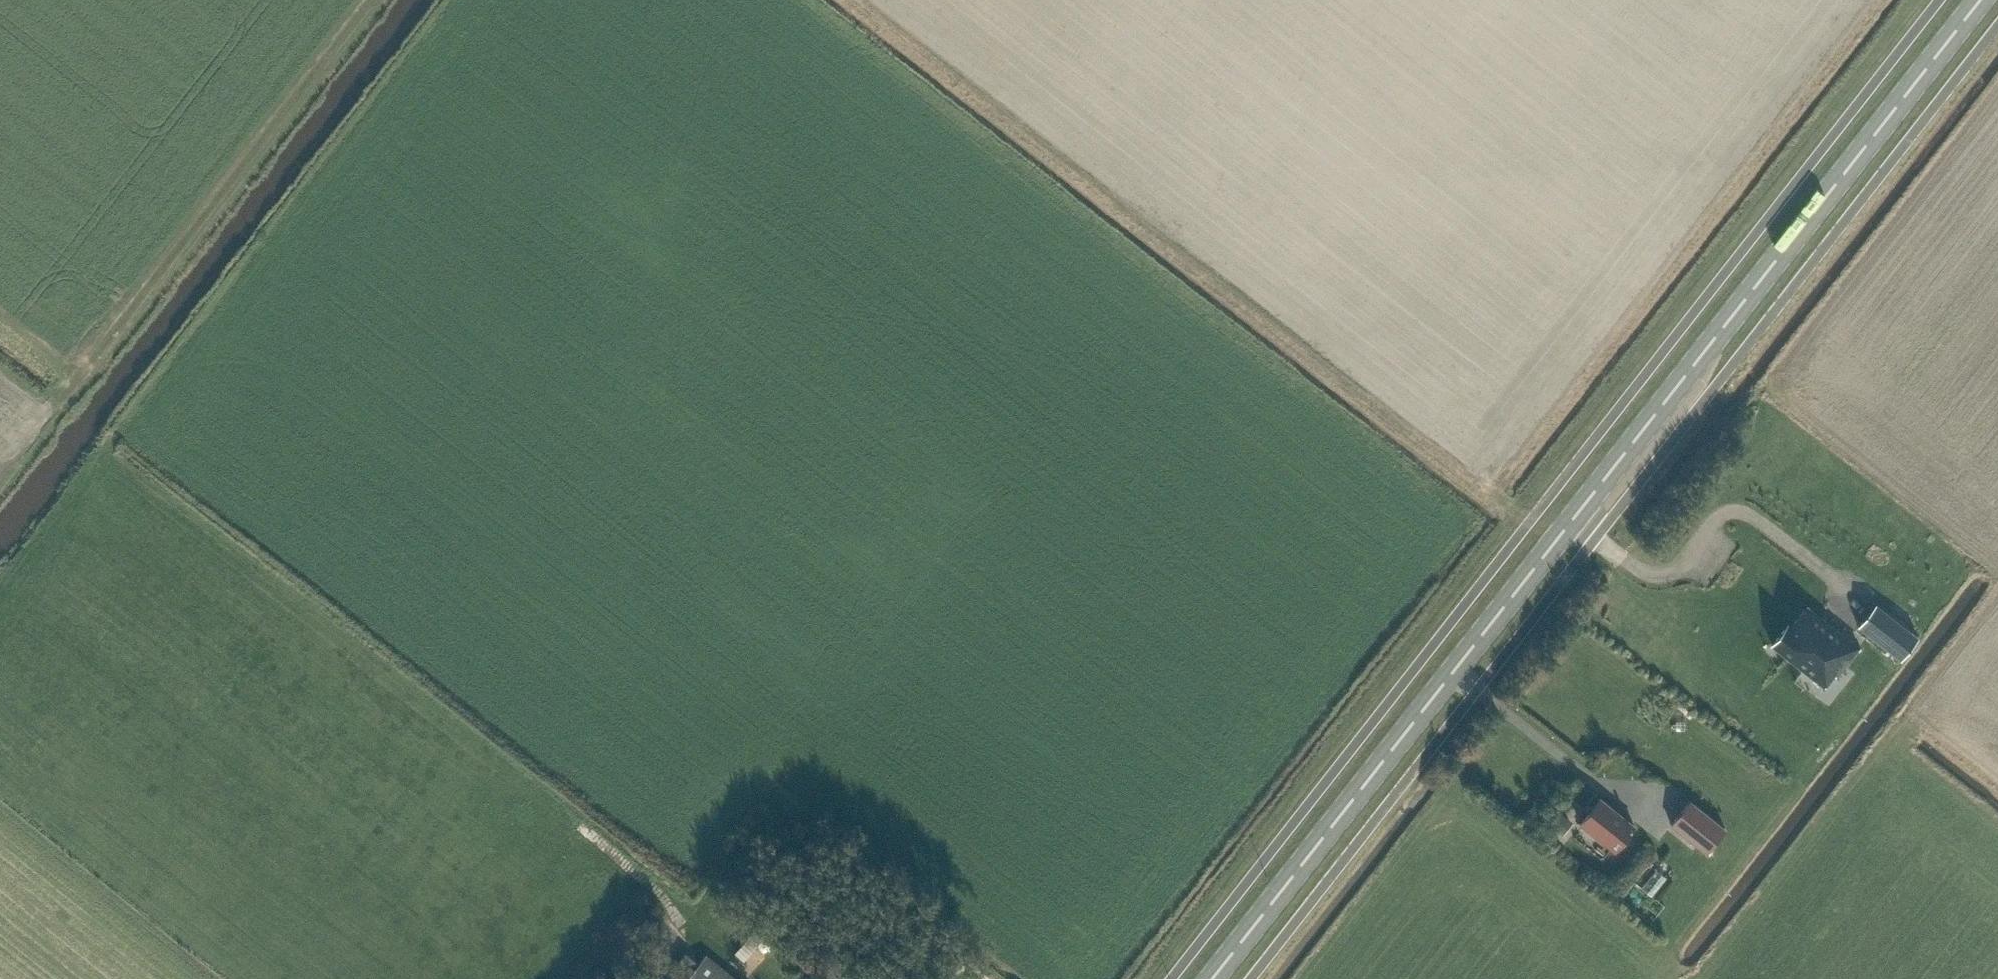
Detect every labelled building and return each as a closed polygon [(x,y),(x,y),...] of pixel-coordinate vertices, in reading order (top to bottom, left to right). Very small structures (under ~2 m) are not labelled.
[(1876,603),(1858,627),(1900,660),(1918,637),(1876,603)] [(1788,624),(1772,645),(1825,686),(1834,674),(1837,676),(1860,647),(1807,606),(1791,627),(1788,624)] [(1600,799),(1581,824),(1615,850),(1634,826),(1600,799)] [(1690,800),(1670,824),(1706,853),(1726,829),(1690,800)] [(1573,822),(1560,812),(1550,824),(1563,835),(1573,822)] [(688,978),(733,978),(705,957),(688,978)]
